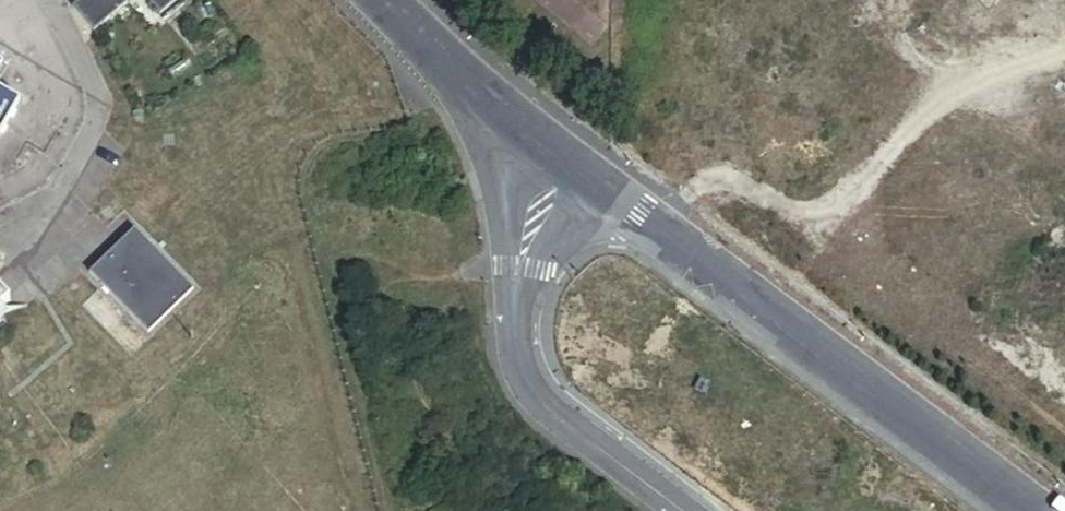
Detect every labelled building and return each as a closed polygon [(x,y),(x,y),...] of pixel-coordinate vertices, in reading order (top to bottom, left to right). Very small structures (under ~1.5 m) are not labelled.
[(96,30),(130,0),(84,0),(76,7),(96,30)] [(160,13),(175,0),(149,0),(160,13)] [(125,338),(174,298),(121,233),(72,274),(125,338)]
